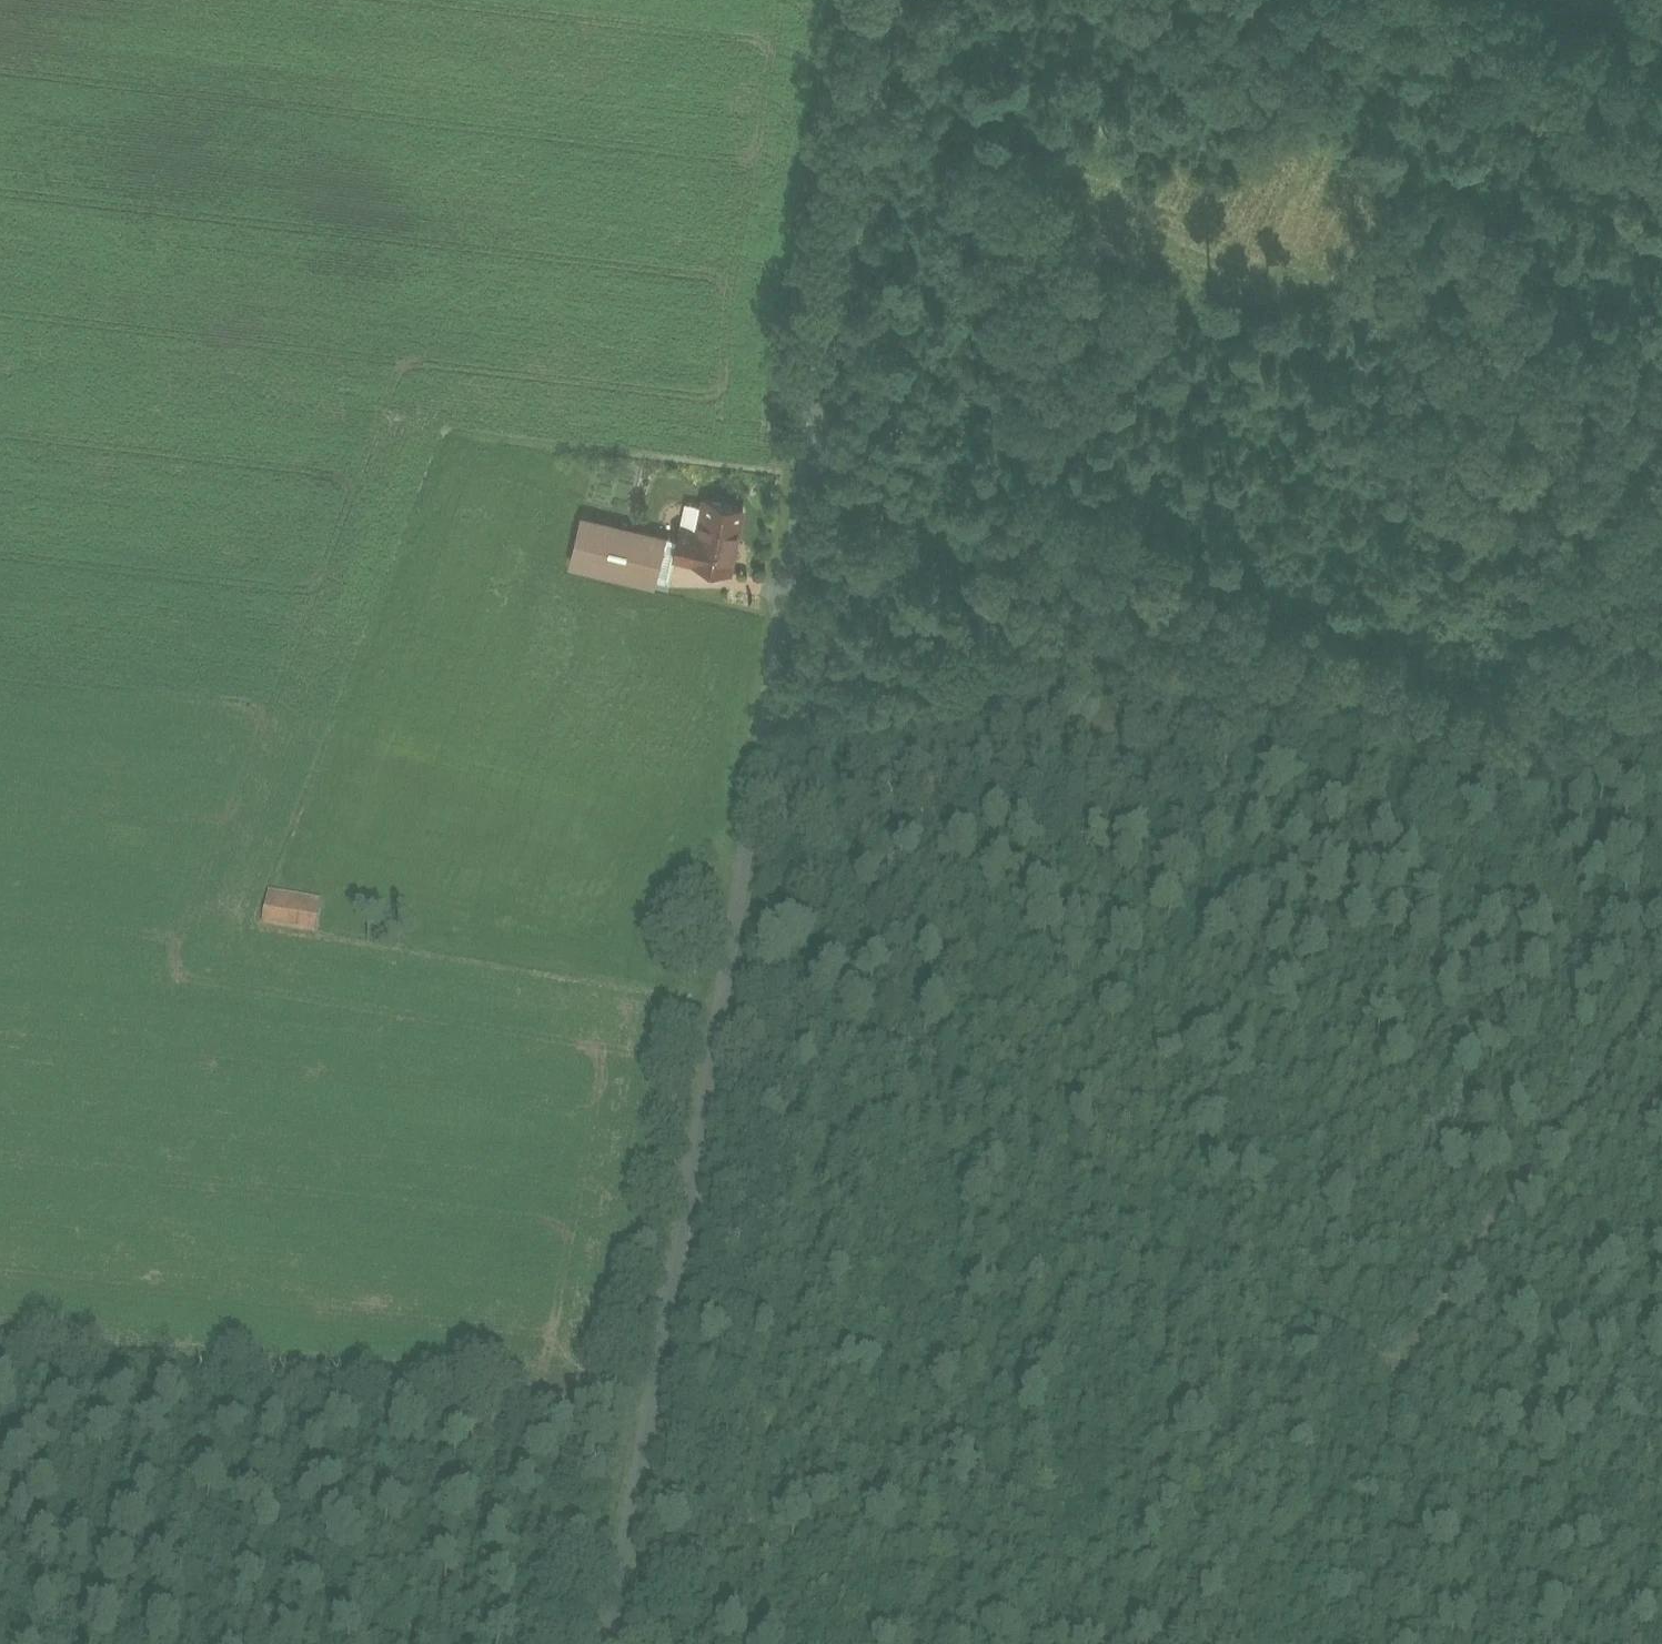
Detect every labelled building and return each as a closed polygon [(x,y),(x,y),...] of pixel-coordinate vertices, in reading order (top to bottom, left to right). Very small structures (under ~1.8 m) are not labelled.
[(676,547),(668,590),(747,605),(754,565),(735,562),(746,506),(700,498),(690,549),(676,547)] [(573,565),(656,585),(667,540),(585,519),(573,565)] [(274,891),(269,918),(318,929),(323,901),(274,891)]
